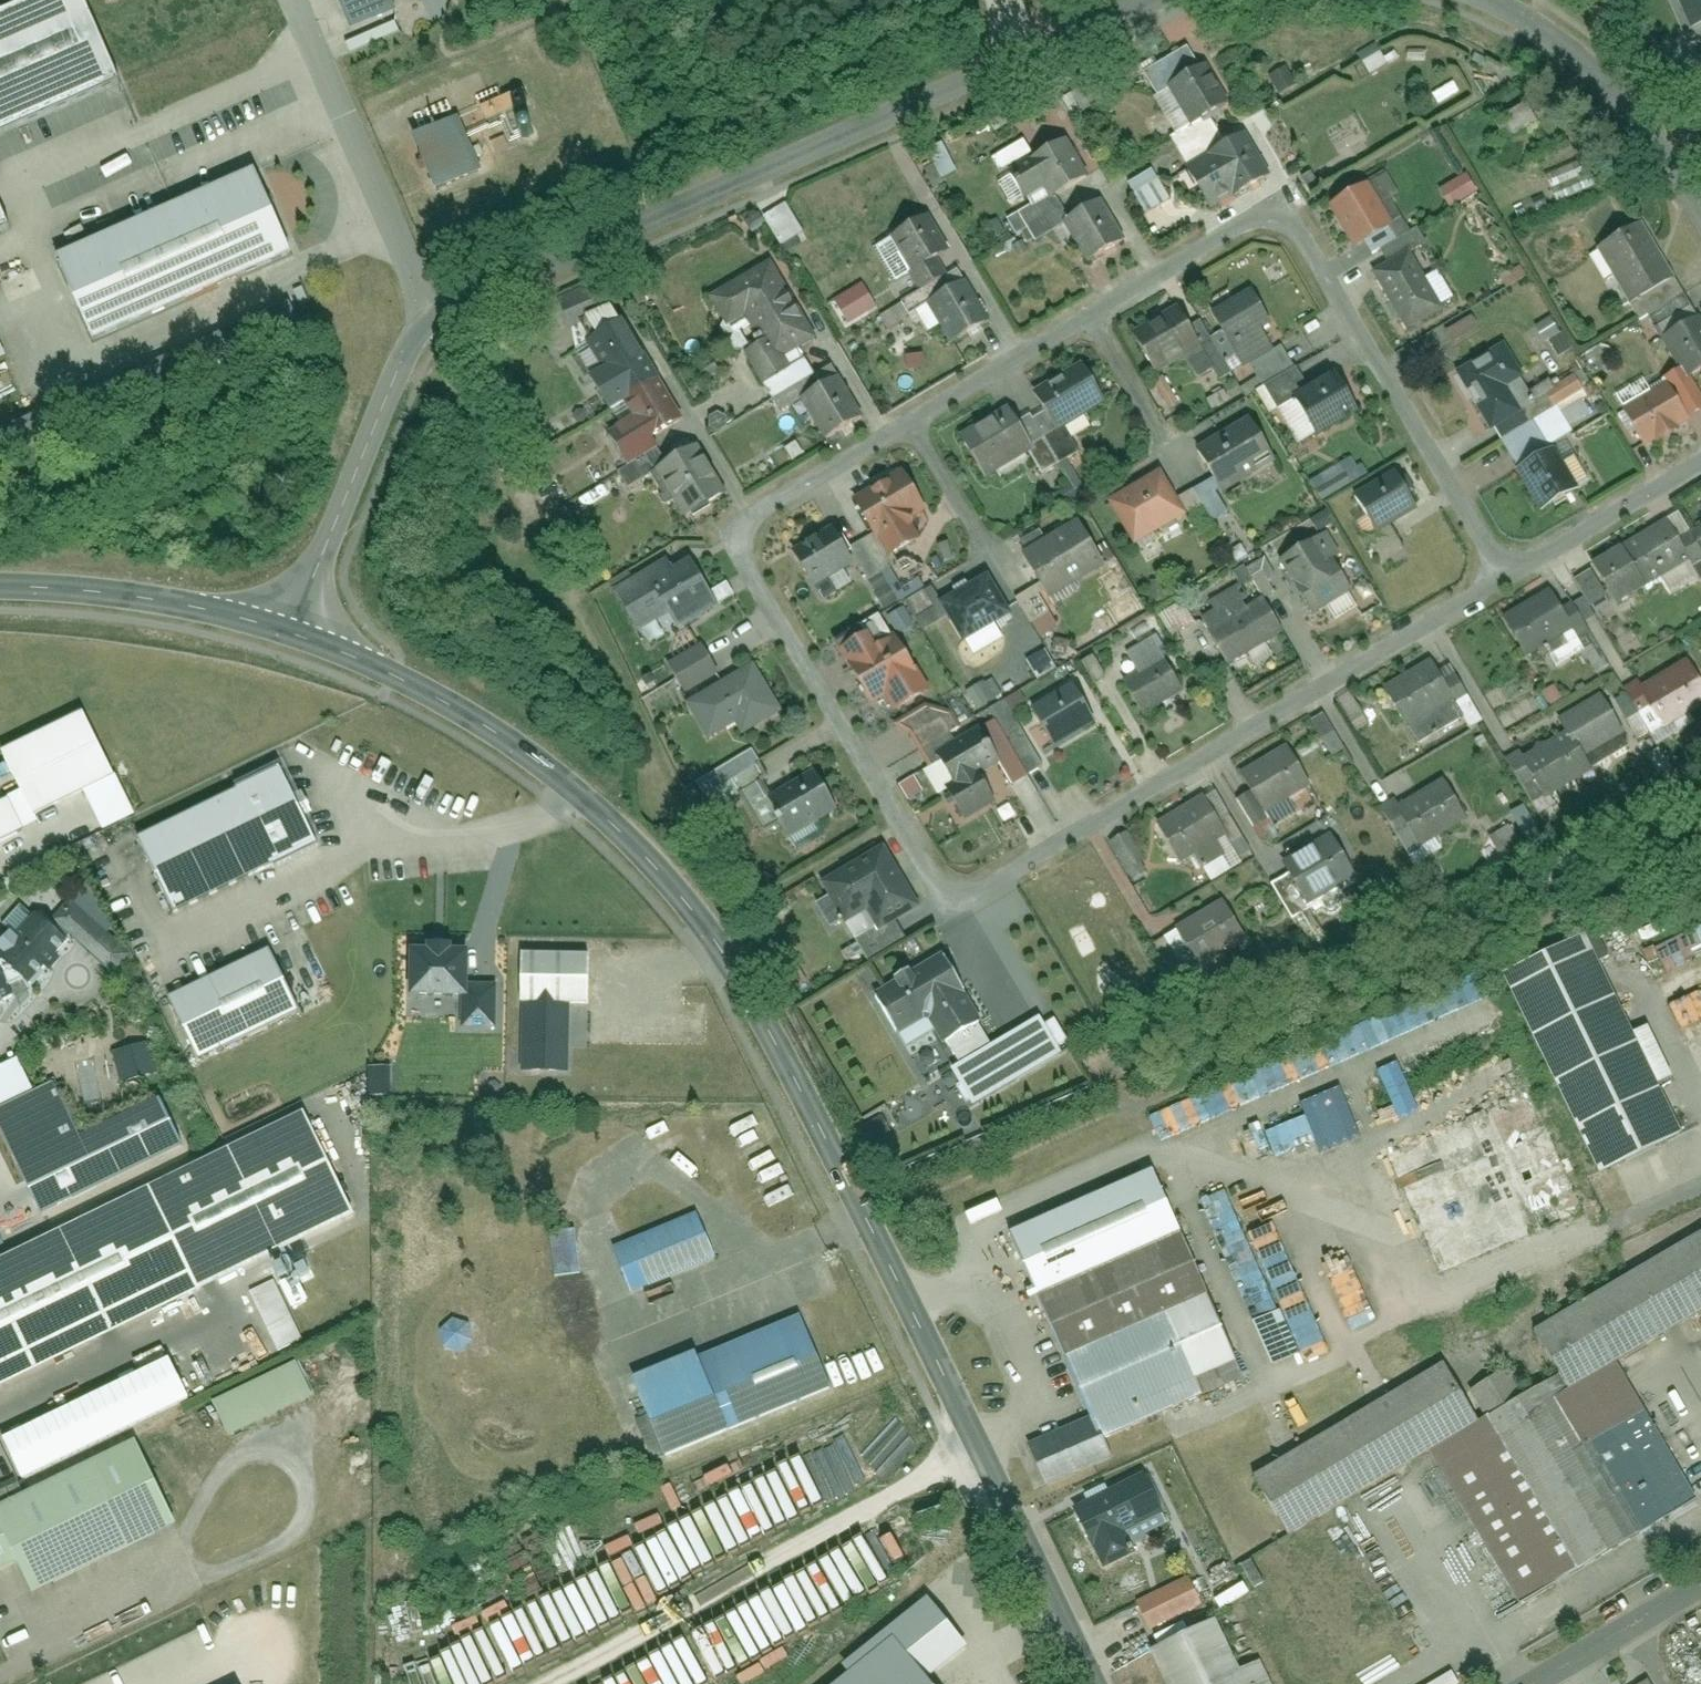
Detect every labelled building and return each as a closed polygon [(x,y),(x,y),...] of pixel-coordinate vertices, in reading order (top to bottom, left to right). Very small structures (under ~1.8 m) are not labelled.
[(115,92),(74,0),(44,0),(0,20),(0,142),(115,92)] [(346,38),(395,17),(387,0),(329,0),(346,38)] [(1694,25),(1700,22),(1700,0),(1684,0),(1694,25)] [(1362,52),(1373,70),(1391,59),(1380,41),(1362,52)] [(1171,83),(1204,64),(1192,43),(1148,69),(1160,90),(1171,83)] [(1204,64),(1171,83),(1194,122),(1213,112),(1232,100),(1209,61),(1204,64)] [(1299,78),(1291,63),(1275,73),(1284,87),(1299,78)] [(1065,97),(1077,116),(1107,98),(1095,79),(1065,97)] [(1194,122),(1171,83),(1160,90),(1157,92),(1181,131),(1194,122)] [(1491,118),(1502,138),(1526,125),(1515,105),(1491,118)] [(1173,135),(1190,163),(1230,140),(1213,112),(1194,122),(1181,131),(1173,135)] [(405,143),(431,198),(480,174),(455,120),(405,143)] [(1230,140),(1190,163),(1215,204),(1272,170),(1248,129),(1230,140)] [(1091,171),(1070,136),(1038,155),(1014,169),(1030,194),(1047,184),(1053,194),(1056,192),(1091,171)] [(1014,169),(1038,155),(1027,137),(996,155),(1007,174),(1014,169)] [(944,177),(960,169),(944,140),(928,149),(944,177)] [(253,165),(46,255),(84,341),(290,251),(253,165)] [(1161,175),(1156,166),(1130,182),(1136,190),(1161,175)] [(1015,203),(1030,194),(1014,169),(1007,174),(1000,178),(1015,203)] [(1472,170),(1444,186),(1454,202),(1481,185),(1472,170)] [(1372,179),(1332,202),(1357,245),(1397,221),(1372,179)] [(1053,194),(1024,211),(1032,224),(1038,236),(1066,219),(1071,216),(1056,192),(1053,194)] [(1129,236),(1105,196),(1071,216),(1066,219),(1090,259),(1129,236)] [(806,229),(789,201),(763,216),(781,244),(806,229)] [(1032,224),(1024,211),(1012,218),(1020,231),(1032,224)] [(931,213),(894,235),(914,269),(941,254),(951,247),(931,213)] [(1009,230),(1001,216),(991,222),(999,236),(1009,230)] [(1678,274),(1646,220),(1600,247),(1632,301),(1678,274)] [(914,269),(894,235),(877,245),(897,279),(911,271),(914,269)] [(1027,237),(1016,244),(1022,255),(1034,248),(1027,237)] [(1413,246),(1376,268),(1411,326),(1447,304),(1446,301),(1431,277),(1413,246)] [(951,271),(941,254),(914,269),(911,271),(921,288),(951,271)] [(820,334),(773,257),(713,293),(732,325),(757,310),(772,334),(784,355),(788,353),(820,334)] [(1505,275),(1511,285),(1529,274),(1524,264),(1505,275)] [(1443,271),(1431,277),(1446,301),(1457,294),(1443,271)] [(993,317),(969,276),(930,300),(943,323),(954,340),(993,317)] [(1253,287),(1216,309),(1228,328),(1235,341),(1264,324),(1273,319),(1253,287)] [(601,297),(568,310),(575,326),(608,313),(601,297)] [(943,323),(930,300),(917,308),(930,330),(943,323)] [(860,306),(842,301),(837,318),(855,323),(860,306)] [(1136,331),(1159,370),(1205,342),(1182,304),(1136,331)] [(1477,312),(1450,328),(1457,339),(1484,323),(1477,312)] [(1691,375),(1700,369),(1700,315),(1700,314),(1666,334),(1685,366),(1691,375)] [(1557,315),(1540,325),(1549,339),(1551,337),(1565,329),(1557,315)] [(626,398),(661,377),(627,319),(594,339),(609,364),(594,372),(614,405),(626,398)] [(1264,324),(1235,341),(1248,363),(1253,360),(1277,346),(1264,324)] [(1228,375),(1248,363),(1235,341),(1228,328),(1207,341),(1228,375)] [(1575,346),(1565,329),(1551,337),(1562,354),(1575,346)] [(767,380),(794,364),(788,353),(784,355),(772,334),(748,349),(767,380)] [(1277,346),(1253,360),(1267,382),(1298,363),(1285,341),(1277,346)] [(1528,374),(1508,341),(1464,368),(1483,400),(1511,384),(1528,374)] [(794,364),(767,380),(777,396),(817,373),(807,356),(794,364)] [(1692,418),(1700,413),(1700,392),(1691,375),(1685,366),(1667,377),(1670,381),(1692,418)] [(842,374),(804,397),(828,437),(865,414),(842,374)] [(1551,393),(1558,404),(1586,388),(1577,374),(1549,391),(1551,393)] [(1319,430),(1321,434),(1360,411),(1339,376),(1300,399),(1319,430)] [(611,429),(631,462),(691,427),(661,377),(626,398),(636,415),(611,429)] [(1097,381),(1053,408),(1063,425),(1107,399),(1097,381)] [(1670,381),(1627,406),(1650,444),(1692,418),(1670,381)] [(1526,408),(1511,384),(1483,400),(1478,404),(1492,428),(1498,425),(1526,408)] [(1551,393),(1526,408),(1533,419),(1558,404),(1551,393)] [(1319,430),(1300,399),(1284,409),(1303,440),(1319,430)] [(1053,408),(1024,425),(1035,442),(1063,425),(1053,408)] [(1498,425),(1505,438),(1534,421),(1533,419),(1526,408),(1498,425)] [(1252,415),(1200,446),(1226,489),(1278,458),(1252,415)] [(979,451),(1009,434),(998,416),(969,433),(979,451)] [(1522,466),(1553,447),(1536,419),(1534,421),(1505,438),(1522,466)] [(979,451),(976,453),(989,475),(1037,447),(1035,442),(1024,425),(1009,434),(979,451)] [(729,490),(700,443),(659,467),(687,515),(729,490)] [(1522,466),(1520,467),(1545,509),(1583,486),(1558,444),(1553,447),(1522,466)] [(1353,453),(1312,477),(1325,498),(1366,474),(1353,453)] [(1163,468),(1112,498),(1137,541),(1188,511),(1163,468)] [(907,469),(858,498),(877,531),(892,555),(924,536),(916,521),(933,511),(907,469)] [(1360,491),(1382,528),(1419,506),(1397,469),(1360,491)] [(1214,477),(1185,493),(1201,523),(1231,507),(1214,477)] [(1682,510),(1669,517),(1680,536),(1694,528),(1682,510)] [(1669,517),(1627,543),(1650,582),(1693,558),(1680,536),(1669,517)] [(1081,519),(1029,550),(1047,580),(1055,593),(1107,562),(1081,519)] [(834,526),(796,549),(816,583),(855,560),(834,526)] [(1680,536),(1693,558),(1697,564),(1700,562),(1700,540),(1694,528),(1680,536)] [(1282,557),(1315,611),(1355,587),(1336,556),(1344,552),(1330,529),(1282,557)] [(892,555),(877,531),(853,545),(873,577),(897,563),(892,555)] [(1627,543),(1596,561),(1619,601),(1650,582),(1627,543)] [(1277,568),(1269,555),(1251,566),(1257,576),(1267,593),(1276,587),(1272,578),(1277,568)] [(668,556),(617,586),(643,629),(672,613),(681,627),(720,604),(692,557),(675,567),(668,556)] [(1246,583),(1257,576),(1251,566),(1248,562),(1238,568),(1246,583)] [(992,571),(945,599),(952,613),(968,638),(1015,610),(992,571)] [(915,579),(895,588),(889,574),(870,583),(881,606),(919,587),(915,579)] [(1055,593),(1047,580),(1020,596),(1044,636),(1071,620),(1055,593)] [(928,627),(952,613),(945,599),(935,583),(911,598),(928,627)] [(1206,617),(1213,628),(1251,605),(1238,583),(1214,598),(1220,609),(1206,617)] [(1552,587),(1507,614),(1530,654),(1576,627),(1565,608),(1552,587)] [(1213,628),(1232,660),(1284,630),(1265,597),(1251,605),(1213,628)] [(1185,599),(1164,612),(1176,632),(1197,620),(1185,599)] [(1577,600),(1565,608),(1576,627),(1584,640),(1597,633),(1577,600)] [(897,633),(913,624),(902,605),(886,614),(897,633)] [(1133,629),(1142,644),(1167,629),(1158,614),(1133,629)] [(874,700),(887,692),(898,710),(935,688),(901,633),(880,645),(871,631),(843,647),(874,700)] [(1131,650),(1144,672),(1170,657),(1175,654),(1161,632),(1142,644),(1131,650)] [(1071,638),(1060,636),(1058,650),(1069,651),(1071,638)] [(703,642),(672,661),(689,689),(720,671),(703,642)] [(1049,647),(1030,658),(1042,677),(1060,666),(1049,647)] [(1110,674),(1097,653),(1084,661),(1097,682),(1110,674)] [(1644,684),(1655,703),(1668,725),(1700,706),(1700,672),(1692,656),(1644,684)] [(1128,682),(1146,712),(1187,687),(1170,657),(1144,672),(1128,682)] [(1434,658),(1389,685),(1412,722),(1457,695),(1434,658)] [(755,662),(688,702),(711,740),(738,723),(744,732),(783,709),(755,662)] [(992,706),(1001,701),(986,677),(969,687),(983,712),(992,706)] [(1643,710),(1655,703),(1644,684),(1641,679),(1629,686),(1631,691),(1643,710)] [(1036,707),(1058,744),(1100,720),(1078,682),(1036,707)] [(1643,710),(1631,691),(1619,698),(1630,718),(1643,710)] [(1369,714),(1356,692),(1343,699),(1357,722),(1369,714)] [(1573,729),(1588,755),(1626,732),(1603,694),(1565,717),(1573,729)] [(1457,695),(1412,722),(1422,739),(1467,712),(1457,695)] [(1000,719),(1031,771),(1044,762),(1006,698),(1001,701),(992,706),(1000,719)] [(916,731),(935,766),(946,759),(942,753),(971,736),(956,710),(930,703),(898,721),(916,731)] [(1655,703),(1643,710),(1653,727),(1662,741),(1674,734),(1668,725),(1655,703)] [(1643,710),(1630,718),(1640,735),(1653,727),(1643,710)] [(1329,711),(1315,719),(1337,755),(1350,747),(1329,711)] [(63,781),(67,790),(107,775),(85,714),(31,733),(34,742),(23,745),(24,749),(37,745),(44,766),(67,758),(73,777),(63,781)] [(1000,719),(983,729),(1002,761),(1014,781),(1031,771),(1000,719)] [(999,798),(983,772),(1002,761),(983,729),(971,736),(942,753),(946,759),(958,780),(949,785),(951,788),(968,817),(999,798)] [(1527,756),(1550,796),(1596,768),(1588,755),(1573,729),(1527,756)] [(1289,743),(1246,769),(1270,809),(1313,783),(1289,743)] [(758,748),(701,782),(717,809),(745,792),(762,782),(774,775),(758,748)] [(1537,803),(1550,796),(1527,756),(1522,749),(1509,756),(1537,803)] [(958,780),(946,759),(935,766),(928,770),(943,793),(951,788),(949,785),(958,780)] [(918,774),(904,782),(913,798),(927,789),(918,774)] [(273,775),(131,845),(169,921),(311,851),(273,775)] [(1446,778),(1388,812),(1411,850),(1469,816),(1446,778)] [(784,820),(794,836),(840,809),(823,781),(777,808),(784,820)] [(762,782),(745,792),(767,830),(784,820),(777,808),(762,782)] [(1208,796),(1221,817),(1231,811),(1218,790),(1208,796)] [(1206,793),(1161,820),(1185,860),(1198,852),(1221,839),(1231,833),(1221,817),(1208,796),(1206,793)] [(0,796),(0,837),(20,827),(4,795),(0,796)] [(1527,803),(1516,809),(1530,834),(1542,827),(1527,803)] [(1231,811),(1221,817),(1231,833),(1236,841),(1246,835),(1232,811),(1231,811)] [(1512,824),(1493,835),(1504,854),(1523,843),(1512,824)] [(1286,859),(1312,902),(1359,873),(1333,830),(1286,859)] [(1130,831),(1114,841),(1136,878),(1153,868),(1130,831)] [(1246,835),(1236,841),(1244,855),(1255,849),(1247,835),(1246,835)] [(1221,839),(1198,852),(1206,865),(1228,852),(1221,839)] [(884,842),(822,879),(859,941),(921,905),(884,842)] [(134,952),(73,898),(54,918),(115,973),(134,952)] [(1226,900),(1181,926),(1200,957),(1244,930),(1226,900)] [(16,994),(12,985),(33,983),(70,938),(37,910),(18,932),(14,929),(0,945),(0,946),(4,950),(0,955),(0,1002),(16,994)] [(1700,953),(1700,925),(1653,946),(1663,969),(1700,953)] [(1680,1141),(1582,941),(1499,981),(1597,1182),(1680,1141)] [(493,1029),(493,983),(461,983),(461,945),(398,945),(398,996),(408,996),(408,1015),(456,1015),(456,1029),(493,1029)] [(271,949),(169,997),(198,1059),(301,1010),(271,949)] [(591,955),(514,957),(515,1008),(525,1008),(525,1047),(574,1046),(573,1016),(592,1015),(591,955)] [(949,958),(881,998),(902,1035),(932,1017),(947,1042),(982,1021),(986,1019),(949,958)] [(1668,1005),(1679,1029),(1700,1018),(1700,989),(1668,1005)] [(961,1066),(954,1070),(976,1107),(1065,1054),(1043,1017),(996,1045),(961,1066)] [(982,1021),(947,1042),(961,1066),(996,1045),(982,1021)] [(161,1071),(153,1039),(116,1049),(124,1081),(161,1071)] [(38,1219),(181,1158),(158,1104),(77,1139),(52,1082),(32,1091),(19,1060),(0,1068),(0,1148),(22,1200),(29,1197),(38,1219)] [(1375,1069),(1395,1119),(1417,1110),(1397,1060),(1375,1069)] [(1316,1149),(1359,1135),(1343,1085),(1294,1101),(1300,1116),(1262,1129),(1271,1155),(1314,1141),(1316,1149)] [(865,1140),(887,1132),(881,1115),(859,1123),(865,1140)] [(0,1262),(0,1391),(354,1221),(303,1116),(0,1262)] [(1151,1176),(1004,1240),(1085,1422),(1090,1419),(1103,1447),(1243,1384),(1151,1176)] [(694,1219),(609,1255),(627,1298),(712,1263),(694,1219)] [(550,1229),(551,1273),(576,1272),(575,1228),(550,1229)] [(1533,1338),(1557,1383),(1567,1399),(1615,1370),(1700,1319),(1700,1240),(1533,1338)] [(273,1350),(299,1342),(277,1279),(252,1288),(273,1350)] [(1302,1360),(1326,1351),(1306,1300),(1282,1309),(1302,1360)] [(1280,1309),(1248,1319),(1264,1365),(1295,1354),(1280,1309)] [(691,1362),(625,1389),(657,1467),(824,1397),(795,1327),(694,1370),(691,1362)] [(298,1362),(214,1402),(230,1436),(314,1396),(298,1362)] [(1442,1370),(1251,1483),(1286,1543),(1427,1459),(1476,1430),(1459,1400),(1442,1370)] [(1695,1504),(1615,1370),(1567,1399),(1557,1383),(1525,1402),(1507,1371),(1459,1400),(1476,1430),(1427,1459),(1517,1610),(1695,1504)] [(138,1373),(48,1408),(54,1425),(30,1434),(41,1461),(155,1417),(138,1373)] [(1044,1493),(1110,1463),(1103,1447),(1090,1419),(1085,1422),(1025,1449),(1044,1493)] [(13,1563),(31,1599),(176,1528),(134,1442),(0,1507),(0,1569),(13,1563)] [(1160,1518),(1141,1478),(1071,1512),(1101,1575),(1131,1560),(1120,1537),(1160,1518)] [(551,1628),(559,1643),(701,1575),(692,1558),(688,1560),(675,1533),(536,1599),(550,1628),(551,1628)] [(865,1545),(877,1571),(903,1559),(892,1534),(865,1545)] [(865,1544),(757,1584),(775,1633),(883,1593),(865,1544)] [(1148,1636),(1200,1609),(1185,1579),(1133,1606),(1148,1636)] [(929,1596),(841,1668),(848,1676),(838,1683),(928,1683),(972,1649),(929,1596)] [(1148,1657),(1161,1683),(1268,1683),(1259,1665),(1237,1675),(1213,1625),(1148,1657)] [(645,1683),(673,1683),(658,1655),(636,1667),(645,1683)] [(1425,1683),(1456,1683),(1457,1683),(1449,1671),(1425,1683)]
